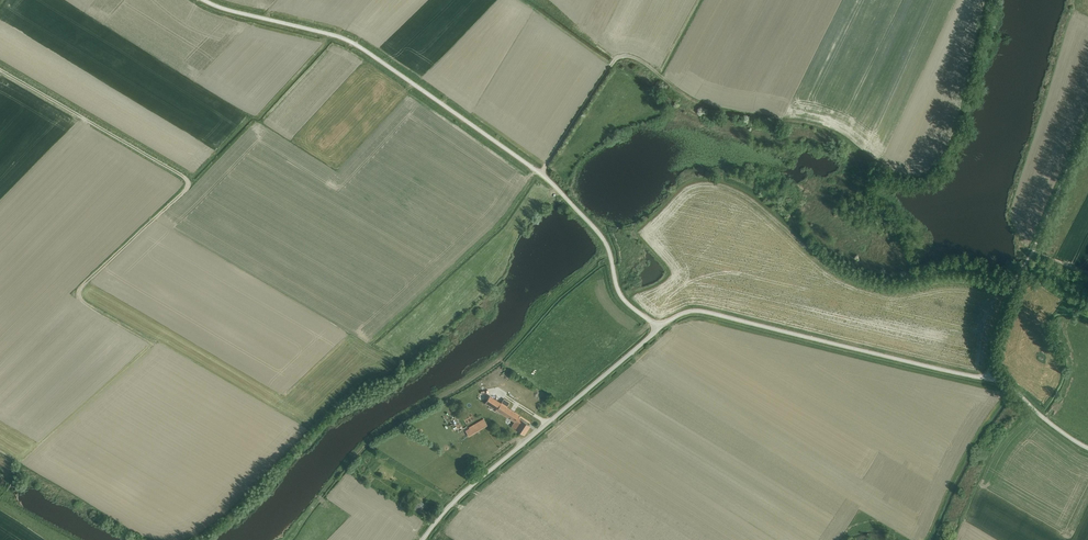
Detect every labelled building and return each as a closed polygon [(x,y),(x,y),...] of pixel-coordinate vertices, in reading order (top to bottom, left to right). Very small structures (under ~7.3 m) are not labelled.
[(488,395),(484,402),(517,422),(514,427),(525,434),(530,425),(519,418),(524,410),(505,399),(503,403),(488,395)] [(487,415),(462,431),(467,439),(492,423),(487,415)] [(418,500),(413,511),(422,515),(427,504),(418,500)]
